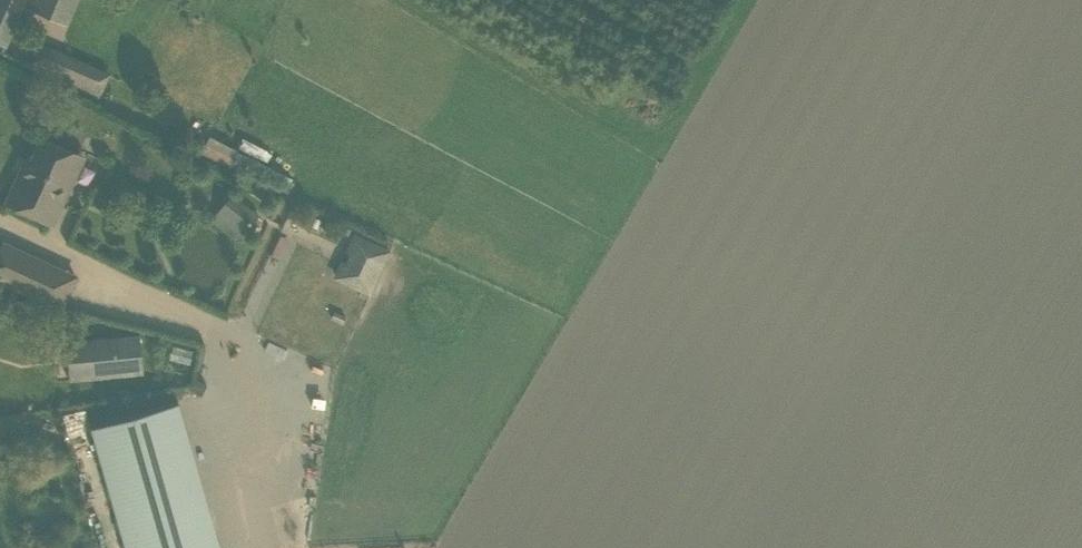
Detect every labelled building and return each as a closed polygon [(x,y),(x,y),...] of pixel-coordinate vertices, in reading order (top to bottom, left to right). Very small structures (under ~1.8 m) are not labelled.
[(6,46),(24,5),(65,23),(75,0),(0,0),(0,43),(6,46)] [(47,76),(57,53),(41,46),(31,69),(47,76)] [(210,133),(200,150),(229,165),(238,147),(210,133)] [(20,172),(6,202),(52,224),(62,204),(56,201),(77,155),(41,138),(24,174),(20,172)] [(233,193),(217,211),(247,236),(263,218),(233,193)] [(341,261),(333,278),(371,296),(391,250),(353,233),(345,251),(349,253),(345,263),(341,261)] [(65,307),(79,276),(3,240),(0,247),(0,284),(62,312),(65,307)] [(0,334),(0,372),(53,382),(143,373),(140,335),(59,344),(0,334)] [(193,391),(201,395),(206,384),(198,380),(195,387),(193,391)] [(125,547),(220,547),(178,402),(90,428),(125,547)]
